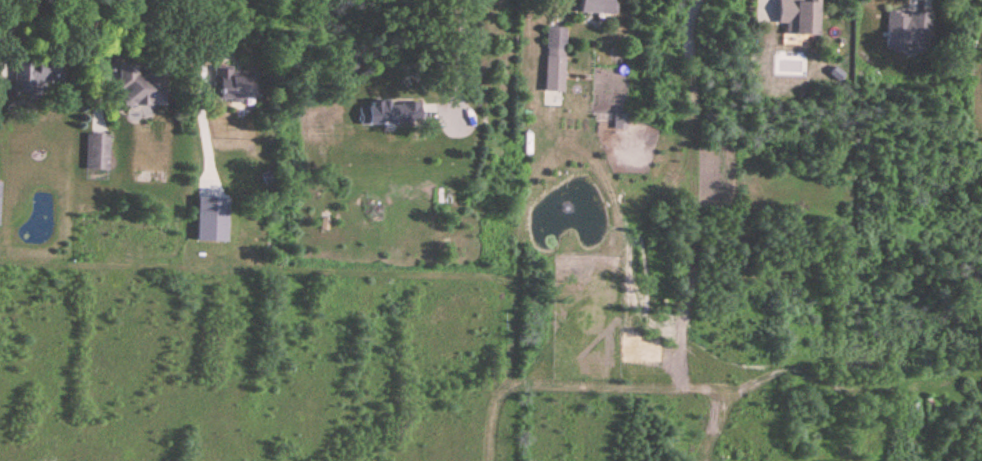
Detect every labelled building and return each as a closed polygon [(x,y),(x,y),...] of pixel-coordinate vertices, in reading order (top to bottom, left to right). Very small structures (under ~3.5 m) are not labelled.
[(615,0),(582,0),(582,14),(615,14),(615,0)] [(820,0),(779,0),(779,24),(787,24),(787,35),(819,36),(820,0)] [(933,12),(889,11),(889,49),(932,50),(933,12)] [(566,28),(547,27),(547,93),(565,93),(566,28)] [(15,92),(59,92),(59,62),(15,62),(15,92)] [(140,65),(120,65),(120,90),(123,90),(122,105),(165,107),(166,76),(140,75),(140,65)] [(258,70),(220,69),(220,101),(258,101),(258,70)] [(421,103),(360,105),(361,126),(422,125),(421,103)] [(110,170),(111,135),(88,135),(88,170),(110,170)]
